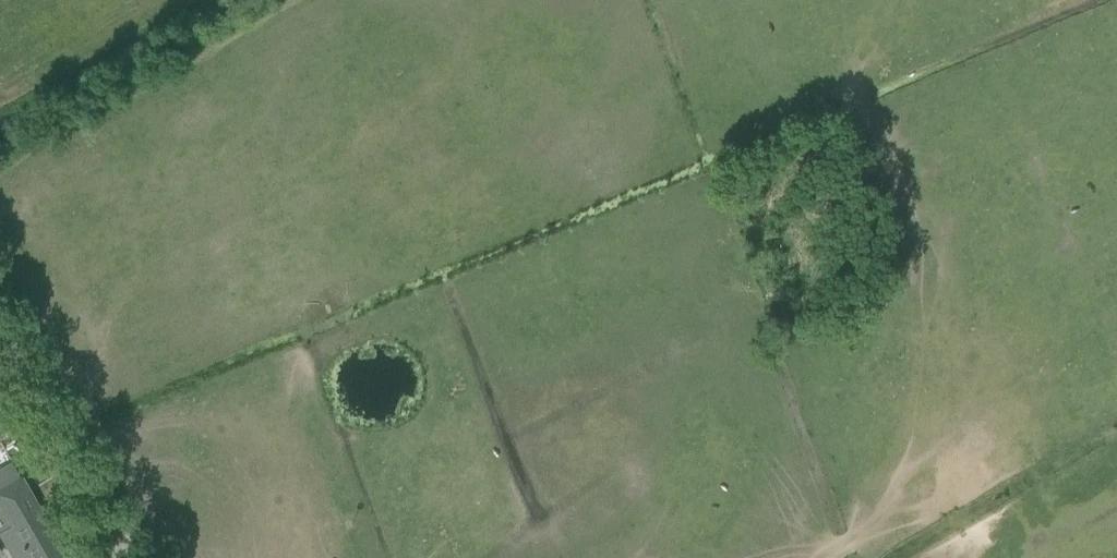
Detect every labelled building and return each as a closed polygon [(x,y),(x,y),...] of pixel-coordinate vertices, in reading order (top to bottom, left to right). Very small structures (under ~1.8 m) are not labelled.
[(0,450),(0,472),(10,466),(0,450)] [(0,533),(40,511),(16,469),(0,478),(0,533)] [(40,511),(0,533),(15,557),(54,557),(64,552),(40,511)]
